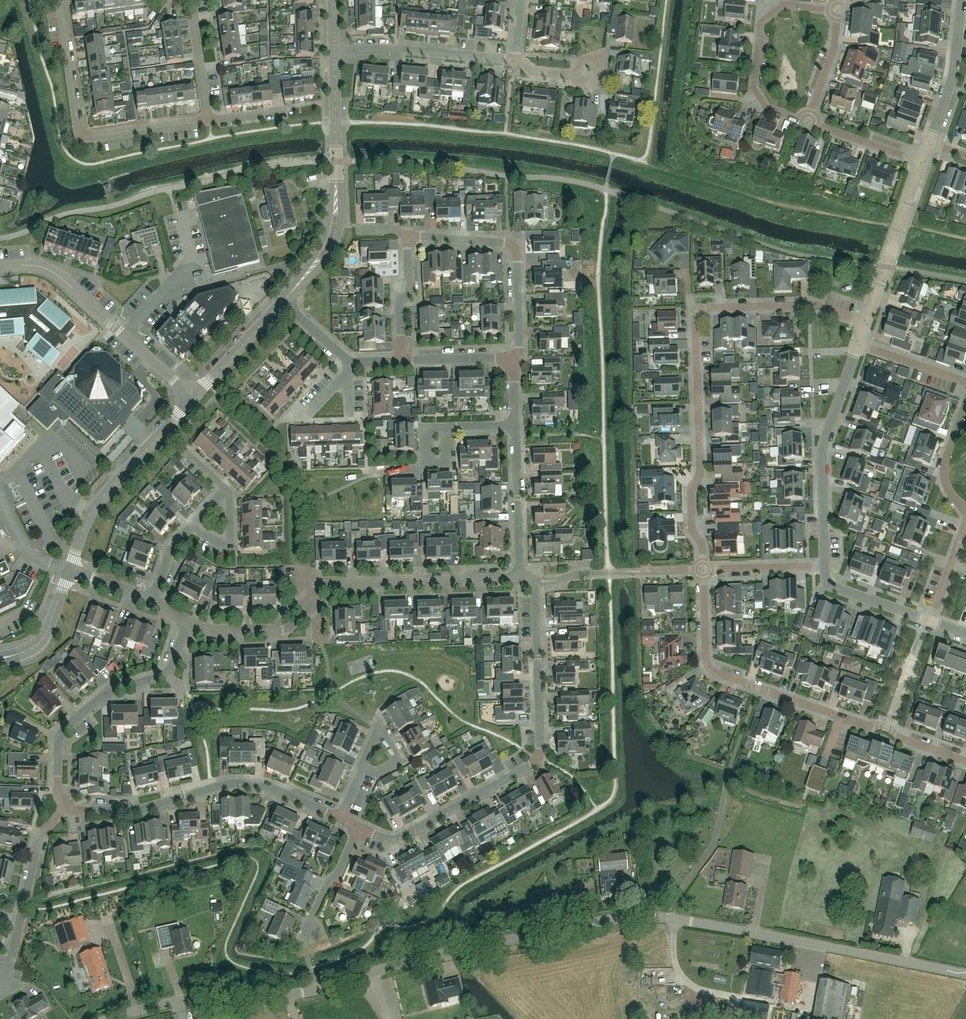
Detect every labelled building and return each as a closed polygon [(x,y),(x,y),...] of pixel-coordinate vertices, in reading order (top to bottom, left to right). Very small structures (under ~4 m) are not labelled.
[(74,7),(70,8),(72,16),(85,15),(83,0),(73,0),(74,7)] [(85,15),(95,13),(93,0),(83,0),(85,15)] [(102,0),(93,0),(95,13),(104,12),(102,0)] [(112,0),(102,0),(104,12),(104,15),(114,14),(112,0)] [(114,14),(123,12),(122,0),(112,0),(114,14)] [(123,12),(133,11),(131,0),(122,0),(123,12)] [(142,7),(141,0),(131,0),(133,11),(143,10),(142,7)] [(223,9),(237,7),(238,13),(252,11),(251,5),(250,1),(250,0),(222,0),(223,9)] [(294,4),(292,4),(292,10),(306,10),(306,4),(312,4),(312,0),(294,0),(294,4)] [(355,8),(374,8),(378,8),(378,0),(355,0),(355,8)] [(717,9),(726,10),(725,19),(744,21),(746,5),(742,5),(742,0),(718,0),(717,9)] [(491,2),(477,1),(477,7),(486,8),(485,19),(502,20),(503,9),(490,8),(491,2)] [(402,5),(400,19),(399,28),(405,29),(405,33),(415,34),(415,35),(416,35),(418,10),(407,8),(408,6),(402,5)] [(908,14),(907,5),(897,6),(897,15),(908,14)] [(877,27),(877,20),(880,20),(882,8),(864,6),(863,13),(854,12),(852,25),(871,27),(877,27)] [(913,25),(941,28),(941,22),(943,22),(944,16),(939,16),(939,9),(917,7),(916,18),(914,18),(913,25)] [(374,8),(355,8),(355,19),(374,19),(374,8)] [(306,15),(306,10),(292,10),(292,16),(294,16),(294,26),(312,26),(312,15),(306,15)] [(418,10),(416,35),(426,36),(428,17),(423,17),(423,10),(418,10)] [(439,18),(437,37),(438,37),(438,36),(448,37),(449,34),(455,35),(457,11),(451,10),(450,20),(439,18)] [(428,17),(426,36),(437,37),(439,18),(440,12),(435,12),(434,18),(428,17)] [(560,31),(561,25),(562,14),(546,12),(545,18),(536,17),(534,29),(560,31)] [(615,41),(631,43),(633,21),(619,19),(620,14),(612,13),(610,27),(616,27),(615,41)] [(158,18),(155,22),(161,26),(162,32),(159,32),(156,33),(157,36),(159,36),(178,33),(177,23),(172,24),(171,20),(167,21),(166,21),(165,21),(159,16),(158,18)] [(219,29),(237,27),(235,16),(218,19),(219,29)] [(476,18),(474,38),(487,40),(488,30),(501,32),(502,20),(485,19),(476,18)] [(374,29),(374,19),(355,19),(355,20),(356,19),(356,30),(369,30),(370,36),(383,36),(383,29),(374,29)] [(906,23),(895,23),(895,39),(906,39),(906,23)] [(852,25),(851,37),(859,38),(858,45),(863,46),(877,47),(879,35),(871,34),(871,27),(852,25)] [(941,28),(913,25),(912,32),(914,33),(913,43),(935,46),(936,39),(941,40),(942,34),(940,34),(941,28)] [(313,36),(312,26),(294,26),(295,36),(313,36)] [(237,27),(219,29),(221,39),(238,37),(237,27)] [(87,29),(73,31),(74,38),(88,37),(87,32),(87,29)] [(534,29),(533,41),(541,41),(541,47),(545,48),(558,49),(559,43),(560,31),(534,29)] [(142,38),(141,32),(126,34),(127,41),(136,39),(142,38)] [(159,36),(157,36),(157,40),(160,40),(163,39),(164,45),(180,43),(178,33),(159,36)] [(720,43),(718,60),(739,62),(741,45),(737,45),(739,34),(723,33),(722,43),(720,43)] [(123,35),(116,36),(117,45),(120,45),(124,44),(123,39),(123,35)] [(313,36),(295,36),(295,46),(313,46),(313,36)] [(238,37),(221,39),(222,49),(240,47),(238,37)] [(102,48),(101,38),(85,40),(86,50),(102,48)] [(164,45),(164,51),(159,52),(160,55),(181,52),(180,43),(164,45)] [(892,58),(904,61),(908,47),(896,44),(892,58)] [(295,46),(295,47),(288,47),(288,51),(295,51),(295,57),(313,56),(313,46),(295,46)] [(241,57),(240,47),(222,49),(224,60),(230,59),(231,65),(244,63),(244,57),(241,57)] [(104,57),(102,48),(86,50),(87,59),(104,57)] [(850,53),(845,65),(864,72),(867,65),(873,68),(878,56),(857,48),(855,55),(850,53)] [(137,49),(133,49),(128,50),(128,54),(129,60),(138,58),(137,53),(137,49)] [(165,55),(160,55),(160,59),(165,58),(166,64),(182,62),(181,52),(165,55)] [(908,67),(932,74),(934,67),(934,68),(937,56),(936,55),(935,54),(931,53),(930,54),(920,52),(918,61),(910,58),(908,67)] [(619,58),(617,73),(617,76),(625,77),(625,74),(638,76),(640,61),(648,62),(649,55),(634,53),(633,60),(619,58)] [(105,67),(104,57),(87,59),(89,69),(105,67)] [(139,68),(138,58),(129,60),(130,65),(131,70),(135,69),(139,68)] [(311,69),(311,60),(298,60),(299,66),(304,66),(304,69),(311,69)] [(864,72),(845,65),(841,77),(854,81),(852,87),(861,90),(863,84),(861,83),(864,72)] [(108,66),(105,67),(89,69),(90,78),(109,76),(108,66)] [(932,74),(908,67),(902,66),(900,75),(914,78),(911,87),(928,92),(931,80),(932,74)] [(355,81),(353,95),(365,96),(366,86),(367,88),(371,88),(372,87),(373,87),(375,70),(363,68),(361,81),(355,81)] [(393,78),(392,85),(391,96),(404,97),(405,88),(412,89),(414,71),(402,69),(401,79),(393,78)] [(388,71),(375,70),(373,87),(381,88),(380,97),(391,98),(391,96),(392,85),(386,84),(388,71)] [(427,72),(414,71),(412,89),(419,89),(418,99),(431,100),(432,98),(433,86),(433,82),(426,81),(427,72)] [(432,98),(431,100),(439,101),(439,98),(439,97),(444,97),(451,98),(451,92),(453,75),(441,74),(440,86),(433,86),(432,98)] [(281,83),(281,81),(280,75),(274,76),(275,82),(277,96),(282,95),(283,101),(294,100),(291,82),(281,83)] [(453,75),(451,92),(463,93),(462,101),(469,102),(470,90),(463,89),(465,76),(453,75)] [(712,92),(736,94),(738,78),(714,75),(712,92)] [(109,76),(90,78),(92,88),(108,86),(111,85),(109,76)] [(476,82),(475,92),(479,93),(478,98),(478,104),(487,105),(487,106),(497,107),(498,95),(499,83),(493,82),(494,79),(481,78),(480,82),(476,82)] [(314,79),(312,79),(301,81),(304,98),(314,97),(313,87),(315,86),(314,79)] [(255,87),(249,88),(251,106),(261,104),(258,80),(254,81),(255,87)] [(262,80),(258,80),(261,104),(272,103),(271,96),(277,96),(275,82),(268,83),(269,85),(263,86),(262,80)] [(301,81),(291,82),(294,100),(304,98),(301,81)] [(108,86),(92,88),(93,97),(109,95),(112,95),(111,85),(108,86)] [(140,90),(134,91),(137,111),(146,110),(144,93),(143,86),(140,87),(140,90)] [(178,88),(173,89),(175,105),(184,104),(182,88),(181,86),(178,86),(178,88)] [(844,86),(841,95),(836,93),(831,107),(850,114),(855,100),(854,100),(857,90),(844,86)] [(182,88),(184,104),(194,103),(192,87),(182,88)] [(7,95),(7,96),(15,98),(17,92),(0,88),(0,93),(7,95)] [(229,88),(222,89),(225,108),(231,107),(231,109),(241,107),(239,89),(229,91),(229,88)] [(249,88),(239,89),(241,107),(251,106),(249,88)] [(175,105),(173,89),(163,91),(165,107),(175,105)] [(901,110),(919,117),(924,105),(916,102),(918,96),(899,89),(895,100),(903,103),(901,110)] [(555,103),(546,102),(548,92),(532,90),(532,91),(524,90),(522,107),(545,110),(544,116),(553,117),(555,103)] [(163,91),(154,92),(156,108),(165,107),(163,91)] [(154,92),(144,93),(146,110),(156,108),(154,92)] [(875,106),(878,97),(865,92),(862,101),(875,106)] [(109,95),(93,97),(94,107),(110,105),(113,104),(112,95),(109,95)] [(610,103),(608,121),(631,124),(632,117),(638,113),(640,98),(628,97),(627,105),(613,103),(610,103)] [(123,103),(113,104),(114,107),(114,108),(125,106),(126,112),(126,113),(134,112),(134,111),(132,102),(123,103)] [(566,109),(565,111),(566,113),(567,115),(568,116),(571,117),(570,128),(587,130),(587,128),(594,129),(596,107),(589,106),(589,103),(575,102),(575,106),(572,106),(569,106),(568,107),(566,109)] [(95,111),(92,112),(93,117),(96,117),(105,115),(105,117),(110,117),(110,115),(112,115),(115,114),(114,108),(114,107),(113,104),(110,105),(94,107),(95,111)] [(6,122),(9,107),(0,105),(0,120),(6,122)] [(739,139),(744,124),(733,120),(735,115),(728,113),(728,111),(724,109),(720,108),(717,119),(715,118),(715,119),(712,118),(709,119),(707,125),(709,128),(712,129),(728,135),(726,141),(736,145),(738,138),(739,139)] [(919,117),(901,110),(899,116),(891,113),(886,127),(905,133),(907,127),(915,130),(919,117)] [(963,112),(957,128),(963,130),(960,138),(965,140),(965,113),(963,112)] [(493,115),(493,123),(501,124),(502,116),(493,115)] [(754,128),(752,133),(754,136),(755,136),(753,142),(778,151),(783,136),(774,133),(776,128),(760,122),(758,127),(757,127),(754,128)] [(814,171),(820,154),(813,152),(816,142),(801,136),(794,156),(801,158),(798,166),(814,171)] [(826,159),(824,165),(826,166),(825,169),(842,175),(843,174),(854,178),(859,163),(848,159),(850,154),(832,148),(828,159),(826,159)] [(731,161),(734,153),(722,149),(719,157),(731,161)] [(882,168),(883,165),(868,160),(860,183),(869,186),(871,182),(891,189),(897,173),(882,168)] [(955,194),(961,176),(949,171),(947,178),(941,175),(933,197),(946,201),(950,192),(955,194)] [(955,194),(961,195),(957,205),(965,208),(965,177),(961,176),(955,194)] [(238,186),(193,195),(194,198),(197,208),(199,217),(200,220),(201,224),(208,252),(209,253),(214,274),(236,268),(237,268),(259,262),(256,254),(241,196),(238,186)] [(260,209),(260,211),(261,215),(269,213),(289,208),(284,187),(264,192),(267,206),(262,208),(260,209)] [(248,200),(254,199),(252,189),(246,191),(248,200)] [(381,198),(374,198),(375,216),(387,216),(387,210),(393,209),(393,205),(393,203),(393,191),(393,190),(381,191),(381,198)] [(429,204),(429,193),(429,190),(422,190),(423,198),(411,198),(412,218),(424,218),(423,204),(429,204)] [(375,216),(374,198),(368,198),(367,191),(356,191),(357,204),(363,204),(363,216),(375,216)] [(399,191),(393,191),(393,203),(393,205),(393,209),(399,209),(400,219),(412,218),(411,198),(399,199),(399,191)] [(465,206),(465,197),(465,192),(458,192),(459,200),(447,200),(448,220),(460,220),(459,206),(465,206)] [(435,193),(429,193),(429,204),(429,207),(435,207),(436,221),(448,220),(447,200),(435,201),(435,193)] [(545,208),(542,208),(541,198),(526,198),(526,193),(513,194),(514,214),(524,213),(524,221),(542,221),(546,221),(547,219),(547,209),(545,208)] [(501,196),(483,197),(484,223),(495,222),(495,214),(502,214),(501,211),(501,196)] [(483,197),(465,197),(465,206),(465,212),(465,215),(472,215),(472,223),(484,223),(483,197)] [(269,213),(261,215),(262,220),(264,222),(266,222),(271,220),(275,234),(295,229),(294,224),(296,223),(292,207),(289,208),(269,213)] [(131,235),(133,242),(127,243),(125,241),(119,242),(118,246),(124,267),(129,265),(130,269),(147,264),(143,249),(152,247),(149,236),(155,234),(154,228),(131,235)] [(75,239),(52,231),(49,230),(43,249),(52,252),(53,254),(57,256),(60,254),(69,257),(75,239)] [(546,239),(533,240),(533,253),(553,252),(559,252),(558,245),(558,233),(545,233),(546,239)] [(677,250),(687,250),(687,252),(687,236),(667,236),(651,252),(663,264),(677,250)] [(264,237),(258,238),(261,248),(267,247),(264,237)] [(75,239),(69,257),(79,260),(80,263),(85,265),(87,263),(95,266),(101,247),(75,239)] [(387,265),(387,264),(388,264),(387,242),(360,243),(361,257),(368,257),(368,264),(380,264),(380,266),(387,265)] [(106,243),(103,252),(110,254),(113,245),(106,243)] [(454,255),(441,256),(442,275),(450,274),(451,283),(462,282),(462,268),(461,263),(454,263),(454,255)] [(428,264),(422,264),(421,264),(422,284),(434,284),(434,275),(442,275),(441,256),(428,256),(428,264)] [(469,268),(462,268),(462,282),(462,284),(474,284),(474,277),(482,277),(481,258),(468,259),(469,268)] [(481,258),(482,277),(490,277),(490,283),(502,283),(501,266),(494,267),(494,258),(481,258)] [(721,258),(705,258),(698,259),(699,267),(699,286),(713,286),(713,274),(722,274),(721,258)] [(734,288),(749,288),(749,273),(756,272),(756,258),(744,258),(743,267),(733,267),(734,288)] [(560,288),(560,283),(560,270),(565,270),(565,262),(547,262),(547,270),(534,271),(534,287),(542,287),(543,288),(560,288)] [(789,279),(807,278),(807,265),(775,266),(776,291),(789,290),(789,279)] [(655,295),(676,295),(675,278),(662,279),(662,272),(647,273),(648,285),(655,285),(655,295)] [(372,277),(369,278),(369,277),(355,278),(356,289),(362,289),(362,296),(381,295),(381,283),(373,283),(372,277)] [(269,281),(264,287),(269,291),(274,285),(269,281)] [(903,282),(898,294),(906,297),(905,299),(902,298),(900,305),(913,310),(915,303),(916,303),(922,286),(911,282),(910,285),(903,282)] [(958,300),(965,302),(962,308),(965,309),(965,288),(962,287),(958,300)] [(35,292),(35,289),(0,292),(0,339),(23,337),(24,342),(28,346),(25,349),(48,369),(59,356),(54,351),(75,327),(69,322),(70,320),(47,300),(47,301),(37,292),(35,292)] [(169,320),(168,322),(156,335),(181,359),(195,344),(193,342),(202,333),(204,335),(237,298),(228,290),(197,298),(182,314),(182,315),(174,324),(169,320)] [(563,308),(563,302),(563,294),(548,294),(548,302),(535,303),(535,318),(555,317),(555,306),(558,306),(558,308),(563,308)] [(362,296),(356,296),(356,303),(356,315),(357,315),(374,314),(374,308),(382,308),(381,295),(362,296)] [(62,298),(59,303),(70,308),(72,302),(62,298)] [(481,322),(498,322),(498,310),(485,310),(485,304),(471,305),(472,315),(481,315),(481,322)] [(420,324),(437,323),(436,316),(444,316),(443,305),(431,306),(432,311),(419,312),(420,324)] [(949,325),(963,329),(965,331),(965,309),(962,308),(960,314),(954,312),(949,325)] [(892,313),(888,324),(908,331),(910,326),(914,327),(916,322),(920,323),(923,315),(906,309),(904,317),(901,316),(892,313)] [(663,338),(663,331),(677,331),(676,313),(658,313),(658,324),(652,324),(652,331),(649,332),(649,338),(663,338)] [(374,314),(357,315),(357,322),(358,325),(364,326),(364,332),(383,332),(382,321),(374,321),(374,314)] [(773,324),(763,325),(764,337),(773,337),(773,342),(780,342),(780,340),(793,340),(792,324),(790,324),(790,322),(783,322),(783,321),(773,321),(773,324)] [(498,322),(481,322),(481,329),(472,329),(472,340),(486,340),(486,334),(498,334),(498,322)] [(735,341),(734,322),(721,322),(721,331),(714,331),(715,350),(726,350),(726,341),(735,341)] [(734,322),(735,341),(743,341),(743,349),(755,349),(754,330),(748,330),(747,322),(734,322)] [(437,331),(437,323),(420,324),(420,336),(432,336),(433,341),(451,341),(451,330),(437,331)] [(888,324),(884,335),(893,339),(897,340),(895,348),(910,353),(912,345),(909,344),(910,338),(906,337),(908,331),(888,324)] [(945,337),(951,340),(949,346),(965,352),(965,338),(964,337),(965,333),(965,331),(963,329),(949,325),(945,337)] [(568,339),(568,328),(553,328),(553,335),(539,336),(539,351),(560,350),(560,339),(568,339)] [(364,338),(358,340),(358,351),(373,350),(372,343),(375,343),(383,343),(383,332),(364,332),(364,338)] [(669,349),(669,342),(650,342),(650,355),(655,355),(655,365),(678,364),(677,348),(669,349)] [(936,362),(949,367),(953,369),(956,362),(963,364),(965,355),(965,352),(949,346),(947,352),(940,350),(936,362)] [(38,395),(41,398),(27,412),(46,431),(57,419),(60,421),(66,421),(68,418),(97,445),(97,444),(98,445),(101,444),(102,444),(103,444),(119,427),(117,425),(129,412),(130,413),(141,401),(140,400),(143,397),(140,395),(141,394),(127,381),(130,378),(100,350),(99,351),(98,350),(93,351),(92,351),(64,380),(57,374),(38,395)] [(801,358),(798,359),(798,356),(786,356),(786,350),(773,351),(773,369),(781,368),(799,368),(799,366),(802,365),(801,358)] [(290,352),(287,355),(310,375),(318,367),(304,354),(298,360),(290,352)] [(310,375),(287,355),(285,357),(293,365),(288,371),(302,384),(310,375)] [(550,384),(550,372),(559,372),(558,360),(544,360),(544,368),(530,369),(530,381),(530,384),(550,384)] [(640,362),(632,363),(632,370),(640,369),(640,362)] [(712,385),(731,384),(731,378),(739,378),(739,364),(720,365),(720,371),(712,372),(712,385)] [(896,365),(895,373),(905,375),(907,367),(896,365)] [(885,390),(890,375),(870,367),(865,383),(885,390)] [(799,368),(781,368),(781,375),(774,375),(774,387),(787,386),(786,380),(799,380),(799,368)] [(294,392),(276,375),(272,371),(269,374),(278,382),(273,388),(287,400),(294,392)] [(278,372),(276,375),(294,392),(302,384),(288,371),(283,376),(278,372)] [(458,386),(453,386),(453,396),(453,399),(464,399),(464,391),(471,391),(470,374),(458,375),(458,383),(458,386)] [(482,374),(470,374),(471,391),(478,391),(478,398),(489,398),(488,386),(482,386),(482,374)] [(655,396),(679,396),(678,379),(659,380),(659,374),(644,374),(645,381),(655,380),(655,396)] [(422,378),(416,378),(416,384),(417,397),(417,400),(428,400),(427,396),(427,392),(435,392),(434,375),(422,376),(422,378)] [(446,375),(434,375),(435,392),(442,392),(442,396),(453,396),(452,383),(446,383),(446,375)] [(373,394),(392,393),(398,393),(398,389),(392,390),(391,382),(372,382),(373,394)] [(731,390),(731,384),(712,385),(713,398),(721,398),(721,404),(740,404),(740,390),(731,390)] [(889,385),(887,389),(885,396),(898,401),(902,390),(889,385)] [(259,386),(257,388),(279,409),(287,400),(273,388),(267,393),(259,386)] [(279,409),(257,388),(254,391),(262,399),(257,405),(271,418),(279,409)] [(2,457),(4,460),(5,460),(13,451),(10,448),(16,442),(24,434),(22,432),(25,429),(10,415),(19,407),(0,389),(0,460),(2,457)] [(939,394),(925,389),(922,396),(923,396),(923,398),(923,400),(924,402),(925,404),(923,408),(946,417),(948,410),(948,404),(936,400),(939,394)] [(772,395),(771,397),(771,399),(772,401),(774,402),(779,401),(779,408),(800,408),(800,396),(794,396),(793,390),(786,390),(773,391),(773,394),(772,395)] [(392,401),(392,393),(373,394),(373,405),(398,404),(398,401),(392,401)] [(861,395),(857,406),(874,412),(877,414),(880,407),(883,408),(884,403),(886,398),(874,393),(872,399),(861,395)] [(542,395),(542,402),(531,403),(531,417),(553,416),(553,407),(563,407),(563,395),(542,395)] [(399,408),(398,404),(373,405),(374,417),(393,416),(392,408),(399,408)] [(668,406),(654,407),(654,417),(660,417),(660,427),(679,426),(679,412),(673,412),(673,406),(668,406)] [(713,425),(731,424),(731,417),(738,417),(738,406),(725,406),(726,412),(713,413),(713,425)] [(874,412),(857,406),(853,418),(864,422),(862,427),(869,430),(876,432),(880,422),(871,419),(874,412)] [(779,416),(774,416),(774,426),(787,426),(795,426),(795,420),(800,420),(800,408),(779,408),(779,416)] [(946,417),(923,408),(922,413),(919,413),(918,415),(916,416),(915,418),(914,418),(912,425),(926,429),(928,423),(940,427),(940,428),(944,422),(946,417)] [(395,439),(412,439),(412,427),(399,427),(399,421),(387,422),(388,440),(395,439)] [(739,424),(731,424),(713,425),(714,437),(726,436),(727,442),(739,442),(739,424)] [(359,426),(347,427),(348,452),(352,452),(351,446),(359,445),(359,426)] [(336,446),(335,427),(324,428),(325,453),(329,453),(329,446),(336,446)] [(348,452),(347,427),(335,427),(336,446),(344,446),(344,452),(348,452)] [(303,458),(302,428),(290,429),(290,448),(298,447),(299,459),(303,458)] [(313,447),(313,428),(302,428),(303,458),(306,458),(306,447),(313,447)] [(324,428),(313,428),(313,447),(321,447),(321,458),(325,458),(325,453),(324,428)] [(916,429),(913,439),(910,447),(917,449),(933,455),(937,443),(926,438),(928,433),(916,429)] [(202,452),(220,433),(217,430),(212,435),(206,430),(194,443),(202,452)] [(222,430),(220,433),(202,452),(211,459),(223,445),(218,440),(225,433),(222,430)] [(778,448),(801,448),(801,436),(793,436),(793,430),(774,430),(775,437),(778,437),(778,448)] [(869,430),(868,435),(857,431),(853,441),(873,448),(876,439),(882,441),(884,435),(876,432),(869,430)] [(680,458),(680,448),(675,448),(675,442),(670,442),(670,436),(656,436),(656,448),(660,448),(661,463),(675,462),(675,458),(680,458)] [(412,439),(395,439),(395,446),(388,447),(389,457),(400,457),(400,451),(412,451),(412,439)] [(873,448),(853,441),(850,450),(869,457),(873,448)] [(466,447),(459,447),(459,458),(460,471),(472,470),(472,462),(478,462),(478,444),(466,444),(466,447)] [(490,444),(478,444),(478,462),(485,462),(485,470),(497,470),(497,457),(490,457),(490,444)] [(223,445),(211,459),(219,467),(236,449),(233,446),(229,451),(223,445)] [(714,465),(732,464),(731,458),(741,457),(741,446),(726,446),(726,452),(714,453),(714,465)] [(910,447),(908,453),(903,466),(915,470),(917,462),(929,466),(933,455),(917,449),(910,447)] [(801,448),(778,448),(778,456),(778,466),(792,466),(791,460),(794,460),(802,460),(801,448)] [(236,449),(219,467),(227,475),(240,461),(235,456),(239,451),(236,449)] [(548,472),(560,471),(560,464),(554,464),(554,450),(532,450),(533,465),(548,465),(548,472)] [(870,463),(882,467),(884,461),(872,457),(870,463)] [(846,471),(862,477),(864,471),(873,474),(875,469),(850,460),(846,471)] [(240,461),(227,475),(235,482),(253,464),(250,462),(246,466),(240,461)] [(256,461),(253,464),(235,482),(244,491),(257,477),(251,471),(259,463),(256,461)] [(732,464),(715,465),(715,477),(722,476),(722,482),(727,482),(742,482),(742,470),(732,471),(732,464)] [(901,479),(899,485),(906,488),(924,494),(928,483),(915,478),(917,472),(905,469),(901,479)] [(790,470),(775,471),(775,482),(777,482),(777,488),(784,488),(802,488),(802,476),(793,476),(790,476),(790,470)] [(179,479),(174,484),(178,488),(192,500),(199,492),(191,485),(196,480),(187,471),(179,479)] [(862,477),(846,471),(843,482),(855,486),(854,490),(866,494),(869,486),(860,483),(862,477)] [(654,505),(661,505),(661,503),(674,503),(673,479),(663,479),(663,472),(642,472),(642,488),(655,488),(656,498),(654,498),(654,505)] [(560,485),(560,473),(540,474),(541,481),(533,481),(534,495),(554,494),(553,486),(560,485)] [(421,494),(421,501),(432,500),(439,500),(439,497),(439,493),(439,476),(427,476),(427,489),(421,489),(421,494)] [(451,476),(439,476),(439,493),(446,493),(446,502),(449,502),(449,515),(458,515),(457,502),(457,488),(451,488),(451,476)] [(403,499),(403,482),(391,482),(391,495),(385,495),(386,507),(396,507),(396,499),(403,499)] [(415,482),(403,482),(403,499),(410,499),(411,506),(411,512),(422,512),(421,506),(421,501),(421,494),(421,489),(421,485),(415,485),(415,482)] [(881,482),(876,495),(882,497),(886,483),(881,482)] [(741,494),(749,494),(749,483),(741,484),(741,494)] [(160,485),(155,491),(162,498),(172,506),(176,501),(184,509),(192,500),(178,488),(174,484),(167,492),(160,485)] [(486,484),(474,484),(474,496),(474,502),(499,502),(499,490),(487,490),(486,484)] [(711,505),(730,504),(730,498),(738,498),(738,486),(715,487),(715,493),(710,493),(711,505)] [(784,488),(777,488),(777,495),(778,506),(790,506),(790,500),(803,500),(802,488),(784,488)] [(924,494),(906,488),(904,494),(897,491),(893,502),(905,506),(907,501),(920,505),(924,494)] [(843,508),(860,514),(862,507),(869,510),(873,499),(861,495),(859,501),(847,496),(843,508)] [(158,503),(150,511),(154,514),(167,527),(175,518),(167,511),(172,506),(162,498),(158,503)] [(894,510),(897,504),(888,500),(886,506),(894,510)] [(564,515),(564,501),(542,502),(542,510),(534,510),(534,525),(557,524),(556,515),(564,515)] [(500,514),(499,502),(474,502),(475,520),(487,520),(487,514),(500,514)] [(242,516),(267,515),(267,511),(261,512),(260,503),(241,504),(242,516)] [(730,504),(711,505),(711,517),(716,517),(716,523),(739,522),(739,510),(730,510),(730,504)] [(860,514),(843,508),(839,519),(851,523),(849,529),(861,533),(864,522),(858,520),(860,514)] [(143,519),(138,524),(147,533),(152,528),(160,535),(167,527),(154,514),(150,511),(143,519)] [(904,522),(902,528),(907,530),(924,536),(928,525),(916,521),(918,515),(906,511),(904,517),(903,521),(904,522)] [(647,524),(647,520),(653,520),(653,513),(638,513),(638,524),(647,524)] [(267,519),(267,515),(242,516),(242,527),(261,527),(261,519),(267,519)] [(745,531),(757,531),(757,521),(745,521),(745,531)] [(666,536),(675,536),(674,522),(666,523),(666,522),(650,522),(650,544),(654,544),(654,546),(655,549),(657,551),(659,552),(662,552),(664,551),(666,549),(666,546),(666,544),(666,536)] [(479,541),(502,541),(501,530),(487,530),(487,524),(474,524),(475,535),(479,535),(479,541)] [(743,544),(737,544),(737,537),(739,537),(739,524),(722,525),(722,535),(715,535),(715,555),(737,554),(737,553),(743,553),(743,544)] [(783,552),(783,534),(776,534),(776,526),(763,527),(763,541),(770,541),(770,553),(783,552)] [(789,533),(783,534),(783,552),(796,552),(796,540),(803,540),(803,526),(789,526),(789,533)] [(261,534),(261,527),(242,527),(242,538),(273,538),(273,534),(261,534)] [(898,534),(896,539),(894,545),(906,549),(908,543),(920,548),(924,536),(907,530),(905,537),(898,534)] [(571,544),(570,531),(554,531),(555,538),(535,538),(535,556),(559,555),(558,545),(571,544)] [(340,545),(333,546),(333,562),(345,562),(345,550),(351,550),(351,545),(350,532),(339,533),(340,545)] [(360,532),(350,532),(351,545),(355,544),(356,562),(368,561),(367,544),(360,545),(360,532)] [(444,541),(437,542),(438,560),(450,559),(450,547),(457,546),(456,534),(444,534),(444,541)] [(141,546),(143,539),(131,535),(129,542),(134,544),(130,554),(148,560),(151,549),(141,546)] [(407,543),(400,544),(401,561),(402,561),(403,562),(409,562),(410,560),(412,560),(412,555),(417,555),(417,547),(416,535),(407,535),(407,543)] [(437,542),(431,542),(430,535),(419,535),(420,548),(426,548),(426,560),(438,560),(437,542)] [(374,537),(374,544),(367,544),(368,561),(379,561),(379,548),(384,548),(383,536),(374,537)] [(392,536),(383,536),(384,548),(389,548),(389,561),(401,561),(400,544),(395,544),(394,536),(392,536)] [(273,538),(242,538),(242,550),(261,550),(261,542),(274,542),(273,538)] [(333,562),(333,546),(326,546),(325,539),(314,539),(315,551),(321,551),(321,563),(333,562)] [(502,541),(479,541),(480,547),(475,547),(475,558),(488,558),(488,551),(502,551),(502,541)] [(861,575),(866,559),(860,557),(863,549),(854,547),(850,558),(854,559),(850,572),(861,575)] [(125,552),(122,562),(120,569),(132,573),(134,567),(144,570),(148,560),(130,554),(125,552)] [(873,562),(866,559),(861,575),(871,579),(876,567),(880,568),(884,557),(876,554),(873,562)] [(886,561),(879,582),(890,586),(896,570),(897,565),(886,561)] [(0,565),(0,576),(9,572),(4,563),(0,565)] [(182,566),(176,578),(182,582),(177,592),(187,597),(196,580),(191,578),(194,572),(182,566)] [(903,572),(896,570),(890,586),(901,590),(905,578),(909,579),(912,570),(905,567),(903,572)] [(15,605),(14,602),(25,596),(33,582),(18,574),(11,588),(8,590),(6,586),(0,589),(0,613),(15,605)] [(201,583),(196,580),(187,597),(197,602),(202,592),(209,595),(211,591),(213,582),(204,577),(201,583)] [(279,582),(268,583),(269,590),(262,590),(263,608),(274,607),(274,597),(279,596),(279,582)] [(262,590),(256,591),(256,583),(246,583),(246,585),(246,597),(251,597),(251,608),(263,608),(262,590)] [(784,602),(783,583),(770,584),(770,592),(763,592),(763,611),(777,611),(776,603),(784,602)] [(783,583),(784,602),(791,602),(792,610),(804,610),(804,591),(797,591),(796,583),(783,583)] [(236,591),(230,591),(230,609),(242,608),(241,598),(246,597),(246,585),(235,586),(236,591)] [(717,604),(735,603),(735,597),(742,596),(741,585),(729,585),(730,591),(716,592),(717,604)] [(214,586),(213,589),(213,598),(213,602),(218,602),(219,609),(230,609),(230,591),(230,586),(218,586),(214,586)] [(670,588),(663,589),(664,611),(665,611),(673,611),(673,605),(683,605),(682,587),(670,587),(670,588)] [(664,611),(663,589),(657,589),(657,588),(645,588),(645,606),(655,606),(655,614),(665,614),(665,611),(664,611)] [(486,614),(481,614),(481,625),(481,626),(499,625),(499,601),(486,601),(486,614)] [(512,601),(499,601),(499,625),(517,625),(517,613),(512,613),(512,601)] [(463,620),(463,602),(451,602),(451,613),(445,613),(445,626),(457,626),(456,620),(463,620)] [(475,602),(463,602),(463,620),(470,619),(471,625),(481,625),(481,614),(481,612),(475,612),(475,602)] [(416,603),(417,615),(412,615),(412,616),(412,627),(423,627),(423,620),(429,620),(428,603),(416,603)] [(440,603),(428,603),(429,620),(429,625),(435,625),(440,625),(440,603)] [(574,603),(553,604),(554,618),(558,618),(558,625),(569,625),(581,624),(581,611),(582,610),(582,604),(581,603),(574,603)] [(735,609),(735,603),(717,604),(717,616),(730,615),(730,621),(742,621),(742,609),(735,609)] [(826,626),(832,608),(820,603),(816,615),(808,612),(803,627),(817,632),(820,623),(826,626)] [(383,604),(384,617),(379,617),(379,632),(389,632),(389,621),(396,621),(395,604),(383,604)] [(412,616),(407,616),(407,604),(395,604),(396,621),(402,621),(403,632),(412,631),(412,627),(412,616)] [(347,607),(347,613),(335,613),(335,625),(353,625),(353,618),(360,618),(360,606),(347,607)] [(832,608),(826,626),(832,628),(828,636),(843,641),(848,626),(851,617),(843,615),(844,612),(832,608)] [(80,620),(76,631),(87,635),(95,638),(103,613),(91,609),(88,617),(86,623),(80,620)] [(95,638),(94,640),(101,642),(101,643),(112,648),(113,646),(119,628),(113,626),(114,622),(116,618),(103,613),(95,638)] [(870,646),(877,624),(858,617),(850,640),(870,646)] [(119,628),(113,646),(124,650),(127,642),(135,645),(141,627),(129,622),(127,627),(126,630),(120,627),(119,628)] [(654,634),(654,622),(642,623),(642,634),(654,634)] [(674,633),(686,632),(686,622),(674,622),(674,633)] [(741,629),(741,627),(741,623),(730,623),(730,625),(717,625),(718,637),(740,636),(740,630),(741,629)] [(360,624),(353,625),(335,625),(336,637),(348,637),(348,643),(361,642),(361,631),(360,624)] [(877,624),(870,646),(881,651),(880,655),(887,658),(897,631),(877,624)] [(141,627),(135,645),(143,647),(140,655),(151,659),(157,641),(151,639),(153,631),(141,627)] [(585,629),(568,630),(568,637),(554,637),(555,653),(577,653),(576,639),(585,639),(585,629)] [(654,647),(653,642),(653,634),(642,635),(642,647),(654,647)] [(742,636),(740,636),(718,637),(718,649),(732,648),(732,655),(745,655),(745,647),(742,647),(742,636)] [(678,639),(660,640),(661,671),(679,670),(679,668),(680,668),(680,666),(682,666),(685,662),(685,657),(682,654),(678,654),(678,648),(680,646),(680,644),(678,643),(678,639)] [(756,656),(753,664),(761,667),(760,670),(771,674),(777,658),(777,656),(771,654),(773,647),(761,642),(756,656)] [(500,645),(494,645),(495,656),(495,663),(502,663),(520,662),(520,650),(507,651),(507,644),(500,645)] [(293,667),(292,648),(280,649),(280,660),(274,660),(275,674),(293,673),(293,667)] [(304,648),(292,648),(293,667),(293,673),(300,673),(311,673),(310,659),(310,654),(304,654),(304,648)] [(944,668),(950,651),(939,648),(933,664),(944,668)] [(90,662),(78,649),(68,657),(74,663),(65,670),(63,667),(55,674),(69,691),(75,686),(79,690),(93,678),(84,668),(90,662)] [(950,651),(944,668),(950,670),(949,674),(953,675),(954,672),(960,655),(950,651)] [(243,652),(244,670),(239,670),(239,682),(249,682),(248,669),(255,669),(255,652),(243,652)] [(266,652),(255,652),(255,669),(262,669),(262,681),(272,681),(272,669),(267,669),(266,652)] [(195,673),(212,673),(212,666),(219,666),(218,653),(205,654),(205,661),(195,661),(195,673)] [(777,658),(771,674),(782,678),(786,666),(792,668),(796,657),(786,653),(784,657),(778,655),(777,656),(777,658)] [(954,672),(964,675),(965,669),(965,657),(960,655),(954,672)] [(812,688),(818,670),(810,667),(811,663),(801,660),(796,674),(804,677),(801,684),(812,688)] [(579,668),(579,661),(566,662),(566,668),(555,668),(555,686),(573,686),(573,668),(579,668)] [(520,662),(502,663),(502,669),(495,670),(495,681),(508,681),(508,675),(520,674),(520,662)] [(927,667),(921,685),(928,688),(934,670),(927,667)] [(826,673),(818,670),(812,688),(822,692),(825,684),(832,687),(837,673),(828,669),(826,673)] [(859,677),(852,675),(841,671),(837,683),(843,685),(839,697),(850,701),(856,684),(859,677)] [(212,673),(195,673),(195,685),(206,685),(206,691),(223,690),(223,684),(219,684),(219,679),(212,679),(212,673)] [(643,673),(643,675),(643,690),(656,689),(656,683),(652,683),(651,673),(643,673)] [(684,676),(666,687),(670,695),(674,693),(687,714),(705,703),(701,697),(704,695),(695,680),(688,684),(684,676)] [(37,705),(47,717),(60,706),(50,694),(56,689),(46,678),(37,685),(42,690),(31,700),(36,706),(37,705)] [(856,684),(850,701),(862,705),(866,693),(873,696),(877,684),(865,680),(864,682),(858,680),(856,684)] [(508,681),(495,681),(493,681),(494,694),(502,694),(502,701),(521,700),(521,694),(523,694),(522,687),(509,687),(509,681),(508,681)] [(560,701),(556,701),(557,720),(557,716),(567,716),(568,722),(577,722),(576,715),(576,705),(588,705),(588,693),(570,693),(559,693),(560,701)] [(404,694),(387,703),(390,709),(386,711),(392,721),(407,713),(413,709),(410,704),(404,694)] [(716,713),(715,717),(723,720),(723,721),(725,722),(735,725),(743,702),(723,695),(716,713)] [(924,727),(930,710),(932,705),(916,699),(912,711),(917,713),(913,724),(924,727)] [(503,708),(494,708),(495,721),(510,721),(510,714),(523,713),(523,706),(521,706),(521,700),(502,701),(503,708)] [(176,701),(163,702),(163,720),(172,720),(172,727),(183,726),(183,713),(176,713),(176,701)] [(163,720),(163,702),(150,702),(150,713),(143,714),(143,722),(143,727),(155,727),(155,720),(163,720)] [(947,721),(943,734),(954,738),(960,721),(962,716),(953,713),(955,706),(949,704),(946,712),(944,719),(947,721)] [(124,727),(123,708),(110,708),(111,723),(104,723),(104,735),(116,735),(116,728),(124,727)] [(143,727),(143,722),(137,722),(136,708),(123,708),(124,727),(131,727),(131,734),(144,734),(143,727)] [(706,709),(698,720),(706,726),(714,714),(706,709)] [(937,713),(930,710),(924,727),(936,731),(940,718),(944,719),(946,712),(938,709),(937,713)] [(775,712),(774,713),(765,710),(761,721),(754,718),(747,737),(755,740),(756,738),(765,741),(767,734),(777,738),(781,725),(779,724),(781,716),(779,715),(779,714),(775,712)] [(38,733),(22,725),(25,718),(10,712),(5,724),(14,728),(10,738),(23,744),(23,743),(32,746),(38,733)] [(410,719),(407,713),(392,721),(398,731),(409,725),(411,729),(420,724),(421,723),(416,715),(410,719)] [(954,738),(965,742),(965,738),(965,718),(962,716),(954,738)] [(346,728),(349,722),(337,717),(332,727),(339,730),(336,736),(353,744),(357,733),(346,728)] [(527,717),(516,717),(516,726),(528,726),(527,717)] [(814,732),(815,728),(800,723),(793,742),(808,748),(809,745),(820,748),(824,736),(814,732)] [(420,724),(411,729),(410,729),(412,732),(401,738),(407,748),(422,740),(419,734),(424,732),(420,724)] [(573,734),(557,735),(558,755),(583,754),(583,739),(589,739),(589,726),(573,726),(573,734)] [(327,740),(322,750),(334,755),(336,750),(348,755),(353,744),(336,736),(331,734),(328,740),(327,740)] [(221,753),(221,761),(228,761),(228,765),(241,765),(241,746),(233,746),(233,739),(221,739),(221,753)] [(241,746),(241,765),(254,765),(254,753),(263,753),(263,739),(249,739),(249,746),(241,746)] [(290,743),(289,746),(296,749),(299,742),(298,742),(292,739),(290,743)] [(422,740),(407,748),(413,758),(423,753),(425,756),(435,751),(430,743),(425,745),(422,740)] [(844,760),(845,761),(843,767),(853,771),(863,744),(851,740),(844,760)] [(474,748),(468,751),(472,758),(481,773),(491,767),(485,757),(490,754),(484,743),(474,748)] [(864,745),(863,744),(853,771),(856,772),(858,766),(864,768),(870,765),(876,768),(883,749),(873,746),(872,749),(863,746),(864,745)] [(883,749),(876,768),(883,770),(886,776),(894,779),(902,758),(901,758),(900,759),(892,756),(893,753),(883,749)] [(181,754),(174,756),(176,762),(179,779),(191,776),(188,764),(196,763),(193,750),(180,753),(181,754)] [(276,774),(284,758),(273,753),(266,769),(276,774)] [(322,772),(339,779),(344,768),(332,763),(335,758),(323,753),(319,763),(325,766),(322,772)] [(16,778),(36,779),(37,763),(22,763),(22,754),(8,754),(7,767),(17,767),(16,778)] [(102,775),(102,768),(106,768),(107,755),(89,755),(88,762),(79,762),(79,775),(102,775)] [(481,773),(472,758),(466,761),(462,755),(453,760),(459,771),(464,768),(470,779),(481,773)] [(167,756),(158,758),(157,758),(157,759),(160,770),(165,769),(168,781),(179,779),(176,762),(174,756),(167,758),(167,756)] [(284,758),(276,774),(287,779),(294,763),(284,758)] [(894,779),(893,783),(900,786),(904,787),(901,794),(897,807),(903,809),(912,785),(912,784),(906,782),(913,762),(902,758),(894,779)] [(160,770),(157,759),(148,761),(149,763),(142,765),(143,770),(147,786),(158,784),(155,771),(160,770)] [(835,772),(836,760),(827,760),(827,772),(835,772)] [(443,774),(437,777),(446,793),(456,787),(454,783),(459,780),(455,773),(449,762),(439,767),(443,774)] [(147,786),(143,770),(137,771),(135,763),(131,763),(132,769),(131,769),(136,789),(147,786)] [(934,788),(940,770),(928,765),(925,773),(919,771),(912,789),(931,795),(934,788)] [(813,767),(806,788),(819,793),(826,772),(813,767)] [(953,774),(940,770),(934,788),(942,791),(939,798),(950,802),(956,784),(950,782),(953,774)] [(322,772),(319,778),(313,775),(308,785),(320,791),(322,785),(334,790),(339,779),(322,772)] [(446,793),(437,777),(431,780),(427,774),(417,780),(423,791),(429,788),(435,799),(446,793)] [(79,775),(79,787),(88,787),(88,795),(91,795),(106,795),(106,782),(102,782),(102,775),(79,775)] [(549,775),(536,782),(541,792),(540,792),(546,802),(560,794),(549,775)] [(372,788),(383,792),(386,783),(375,779),(372,788)] [(852,797),(856,784),(850,781),(845,795),(852,797)] [(402,797),(411,812),(421,806),(415,796),(421,793),(414,782),(404,787),(407,794),(402,797)] [(965,788),(959,786),(953,804),(965,809),(965,787),(965,788)] [(18,789),(0,788),(0,799),(11,800),(11,808),(30,809),(31,796),(22,796),(22,789),(18,789)] [(524,789),(512,795),(521,811),(528,807),(532,813),(541,807),(535,796),(529,799),(524,789)] [(411,812),(402,797),(396,800),(393,794),(380,801),(386,812),(394,807),(400,818),(411,812)] [(521,811),(512,795),(500,802),(506,812),(500,815),(507,827),(516,821),(513,815),(521,811)] [(235,820),(234,801),(221,801),(221,808),(211,808),(212,826),(225,826),(225,820),(235,820)] [(247,801),(234,801),(235,820),(244,820),(244,826),(258,825),(265,811),(257,807),(247,807),(247,801)] [(542,807),(548,818),(556,814),(553,808),(551,809),(548,804),(542,807)] [(280,831),(287,814),(277,809),(272,821),(266,818),(261,830),(271,835),(274,828),(280,831)] [(487,809),(477,815),(488,835),(494,832),(497,838),(507,832),(496,811),(490,814),(487,809)] [(188,814),(189,835),(195,834),(195,839),(207,838),(207,826),(199,826),(198,813),(188,814)] [(178,827),(171,828),(172,841),(183,840),(189,840),(189,835),(188,814),(177,815),(178,827)] [(287,814),(280,831),(286,834),(283,840),(294,845),(298,834),(299,833),(293,831),(298,819),(287,814)] [(488,835),(477,815),(467,821),(474,833),(468,836),(475,848),(485,842),(483,838),(488,835)] [(937,830),(927,827),(914,822),(910,836),(933,843),(937,830)] [(160,823),(147,824),(149,845),(150,845),(150,844),(158,843),(158,849),(169,847),(167,834),(167,829),(161,829),(160,823)] [(149,845),(147,824),(147,826),(134,827),(136,839),(130,840),(131,853),(143,851),(142,845),(149,845)] [(294,845),(293,846),(303,850),(308,856),(313,846),(320,829),(309,824),(304,836),(298,834),(294,845)] [(465,835),(459,838),(453,828),(441,835),(454,857),(472,847),(465,835)] [(320,829),(313,846),(319,848),(316,856),(328,861),(333,849),(326,846),(331,834),(320,829)] [(18,849),(21,834),(0,830),(0,831),(0,845),(18,849)] [(114,831),(101,833),(103,852),(104,857),(112,857),(112,860),(124,858),(122,839),(115,840),(114,831)] [(103,852),(101,833),(88,834),(89,843),(82,844),(84,863),(96,862),(95,853),(103,852)] [(433,848),(427,851),(429,855),(433,862),(436,867),(446,862),(454,857),(441,835),(430,841),(433,848)] [(80,866),(78,852),(78,853),(70,854),(70,848),(54,850),(56,868),(66,867),(66,873),(72,873),(72,875),(81,874),(80,866)] [(416,849),(406,855),(416,872),(431,863),(433,862),(429,855),(427,851),(425,852),(420,855),(416,849)] [(725,895),(723,906),(725,907),(743,910),(746,887),(739,886),(741,878),(749,879),(754,855),(733,851),(729,876),(731,876),(730,884),(727,884),(725,895)] [(11,870),(12,865),(0,862),(2,856),(0,855),(0,887),(1,883),(8,884),(10,876),(12,876),(14,871),(11,870)] [(416,872),(406,855),(395,860),(399,867),(394,870),(402,884),(413,878),(411,875),(416,872)] [(625,855),(597,858),(601,898),(618,897),(616,878),(615,872),(626,870),(625,855)] [(357,861),(351,875),(370,883),(374,874),(381,877),(386,866),(371,859),(367,857),(364,864),(357,861)] [(315,877),(300,871),(284,863),(278,875),(288,879),(288,877),(297,882),(287,903),(301,909),(310,889),(307,887),(312,876),(315,877)] [(905,882),(883,878),(874,922),(877,922),(874,935),(891,939),(894,926),(896,926),(897,921),(914,924),(919,900),(902,897),(905,882)] [(352,896),(339,890),(333,905),(339,908),(340,907),(343,908),(342,909),(345,910),(348,920),(358,917),(363,905),(368,895),(355,890),(352,896)] [(278,905),(265,900),(260,910),(273,916),(278,905)] [(290,929),(294,921),(277,914),(268,935),(283,942),(289,928),(290,929)] [(77,948),(75,944),(68,921),(54,926),(62,953),(77,948)] [(177,924),(155,929),(159,946),(173,943),(175,956),(192,953),(186,929),(179,931),(177,924)] [(320,939),(325,936),(320,925),(315,928),(320,939)] [(773,984),(782,986),(779,1000),(795,1003),(800,975),(784,972),(784,976),(774,974),(775,969),(778,969),(782,953),(753,947),(750,964),(753,965),(752,970),(751,970),(747,995),(770,999),(773,984)] [(79,955),(85,973),(87,981),(89,980),(93,992),(109,986),(105,975),(107,975),(99,948),(79,955)] [(424,984),(427,997),(429,1006),(446,1003),(445,999),(461,996),(457,980),(447,982),(447,983),(442,984),(441,980),(437,981),(435,980),(430,981),(429,983),(424,984)] [(821,980),(814,1018),(843,1018),(849,985),(821,980)] [(12,1005),(20,1018),(30,1018),(36,1015),(35,1014),(48,1007),(42,996),(29,1002),(26,997),(12,1005)] [(753,1004),(740,1002),(737,1018),(762,1018),(764,1006),(753,1004)]
